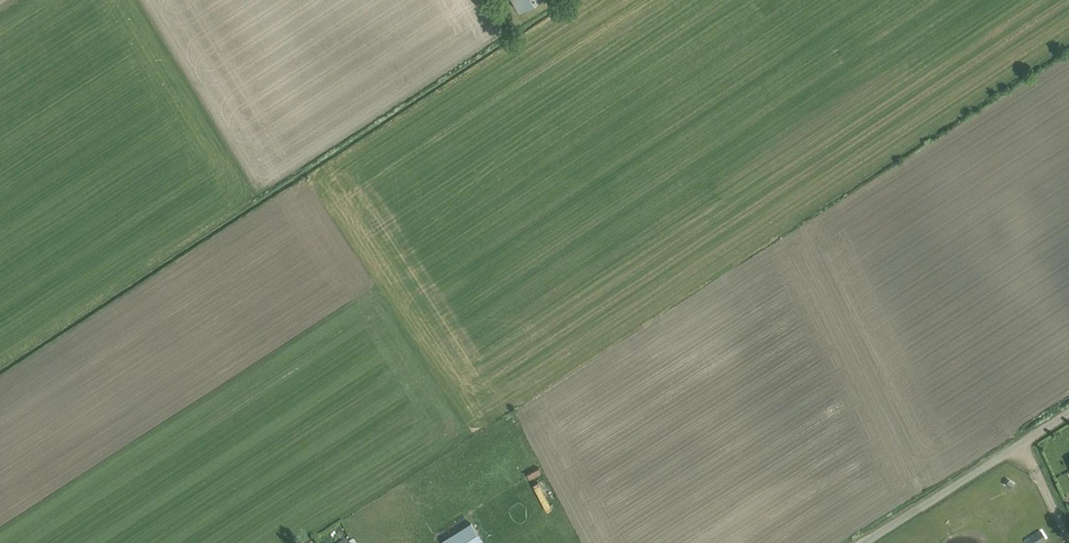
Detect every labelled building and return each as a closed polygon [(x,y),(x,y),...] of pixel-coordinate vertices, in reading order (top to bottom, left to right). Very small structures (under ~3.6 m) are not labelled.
[(519,10),(535,0),(514,0),(519,10)] [(443,540),(445,542),(479,542),(483,541),(471,523),(443,540)] [(1041,531),(1036,534),(1040,540),(1045,537),(1041,531)]
